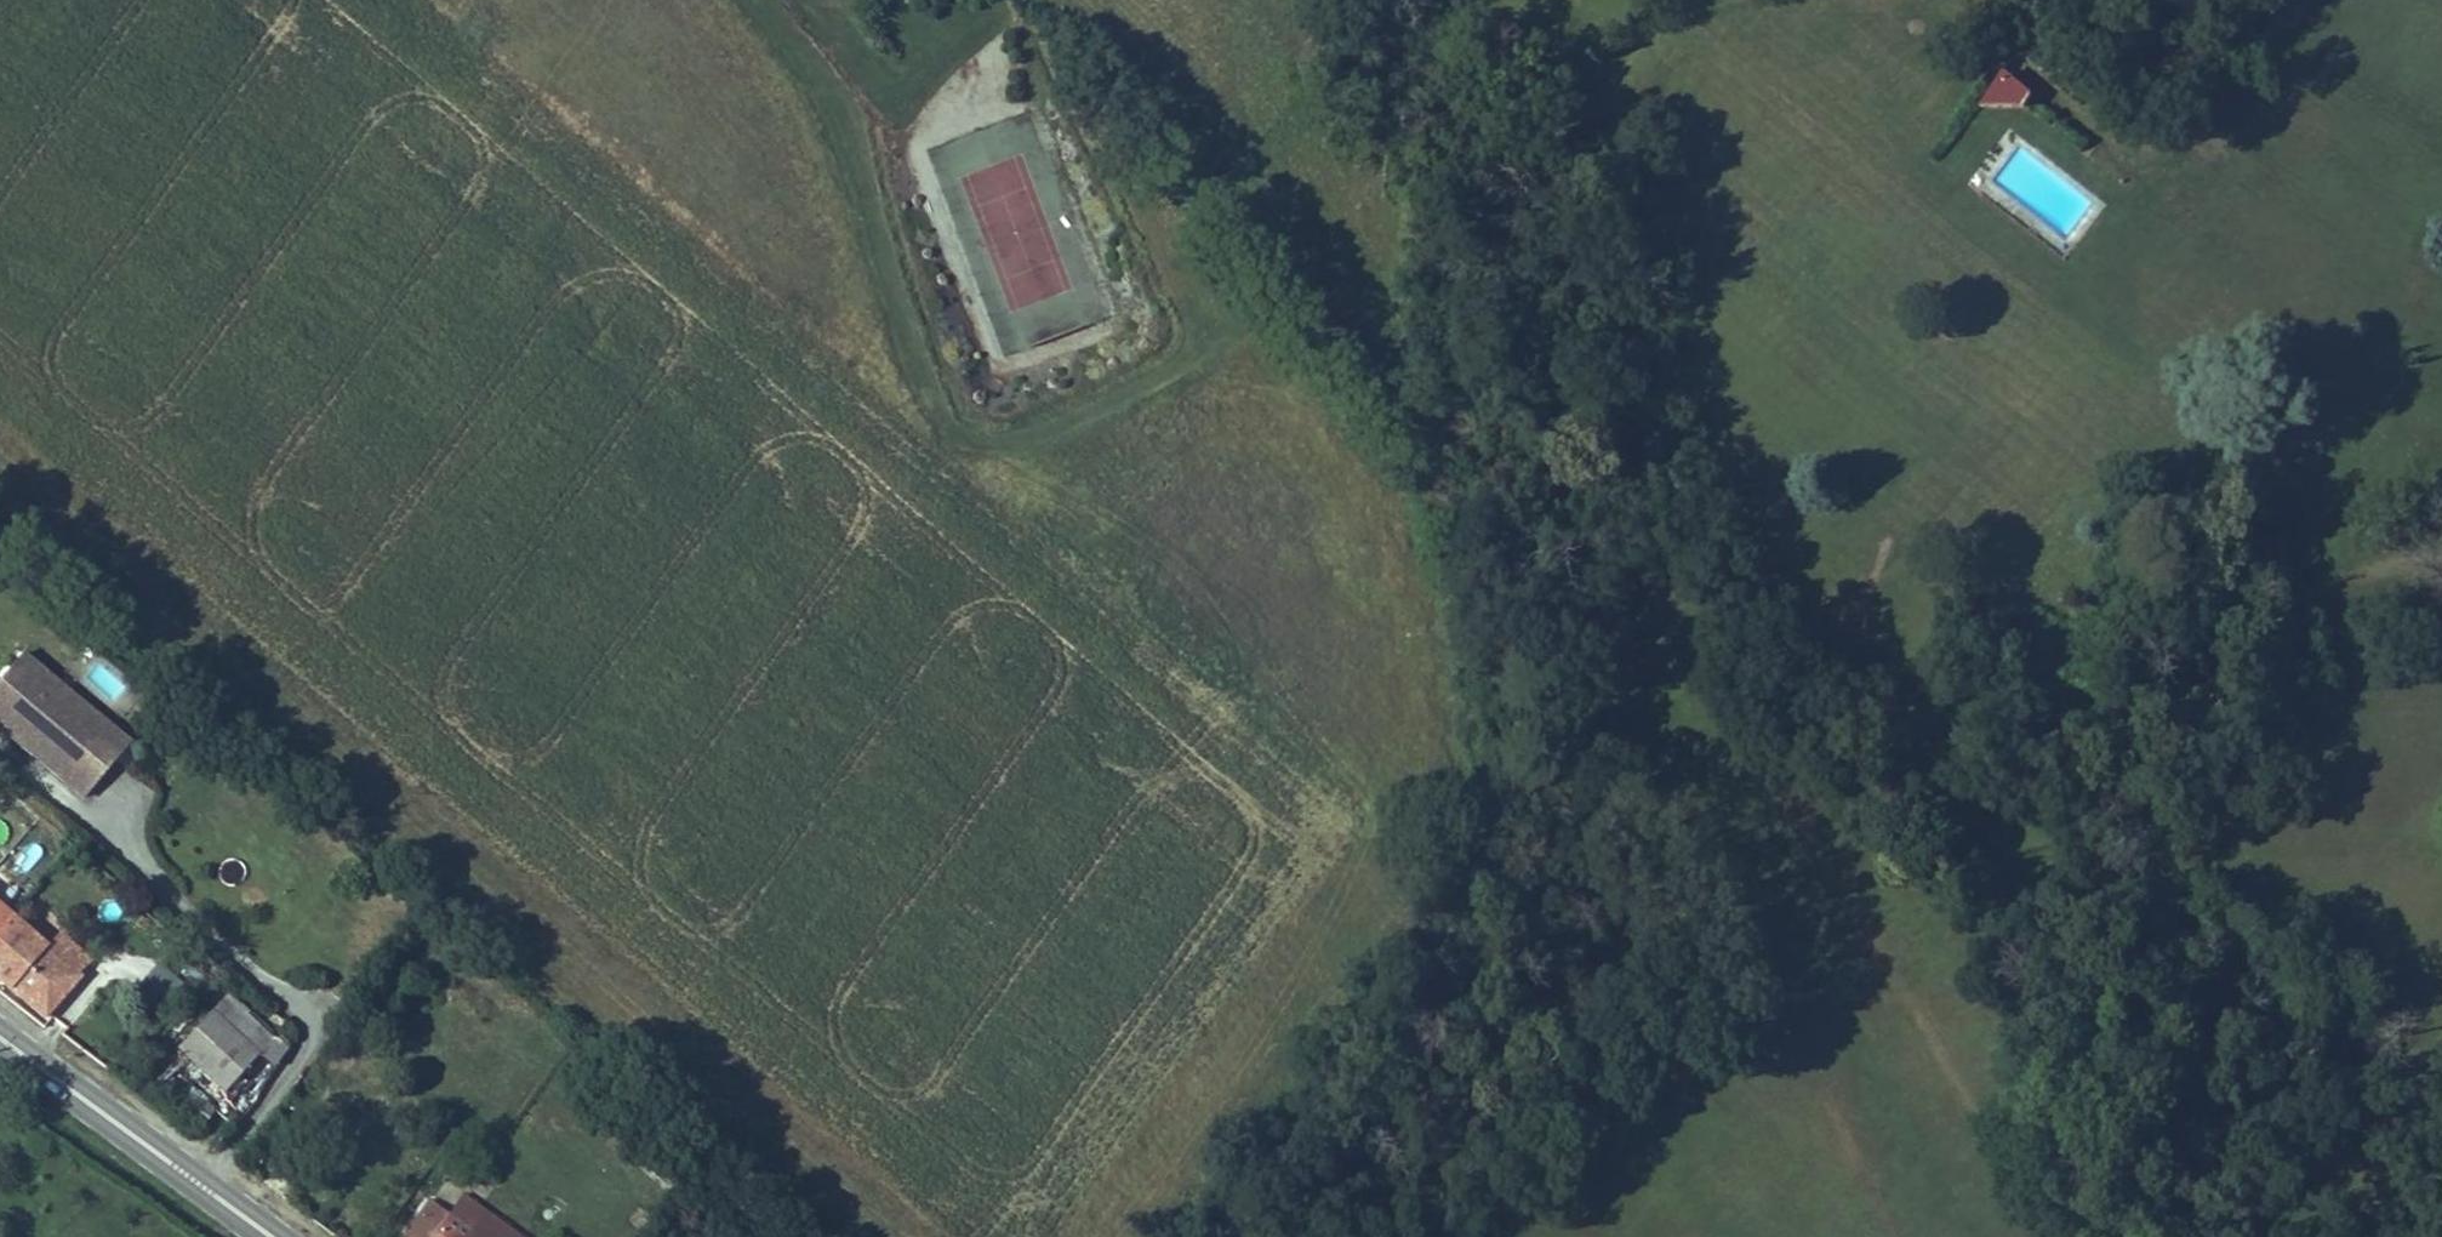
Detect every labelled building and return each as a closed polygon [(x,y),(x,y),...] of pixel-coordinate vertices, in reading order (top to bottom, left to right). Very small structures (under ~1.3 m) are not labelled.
[(2033,95),(2001,69),(1979,107),(2025,107),(2033,95)] [(26,650),(0,680),(0,727),(84,798),(133,741),(26,650)] [(0,902),(0,950),(23,920),(0,902)] [(23,920),(0,950),(0,968),(62,1016),(93,974),(56,946),(23,920)] [(109,953),(72,925),(56,946),(93,974),(109,953)] [(276,1038),(227,1001),(197,1041),(246,1077),(276,1038)] [(493,1207),(454,1178),(415,1231),(423,1236),(502,1236),(482,1222),(493,1207)] [(493,1207),(482,1222),(502,1236),(532,1236),(493,1207)]
